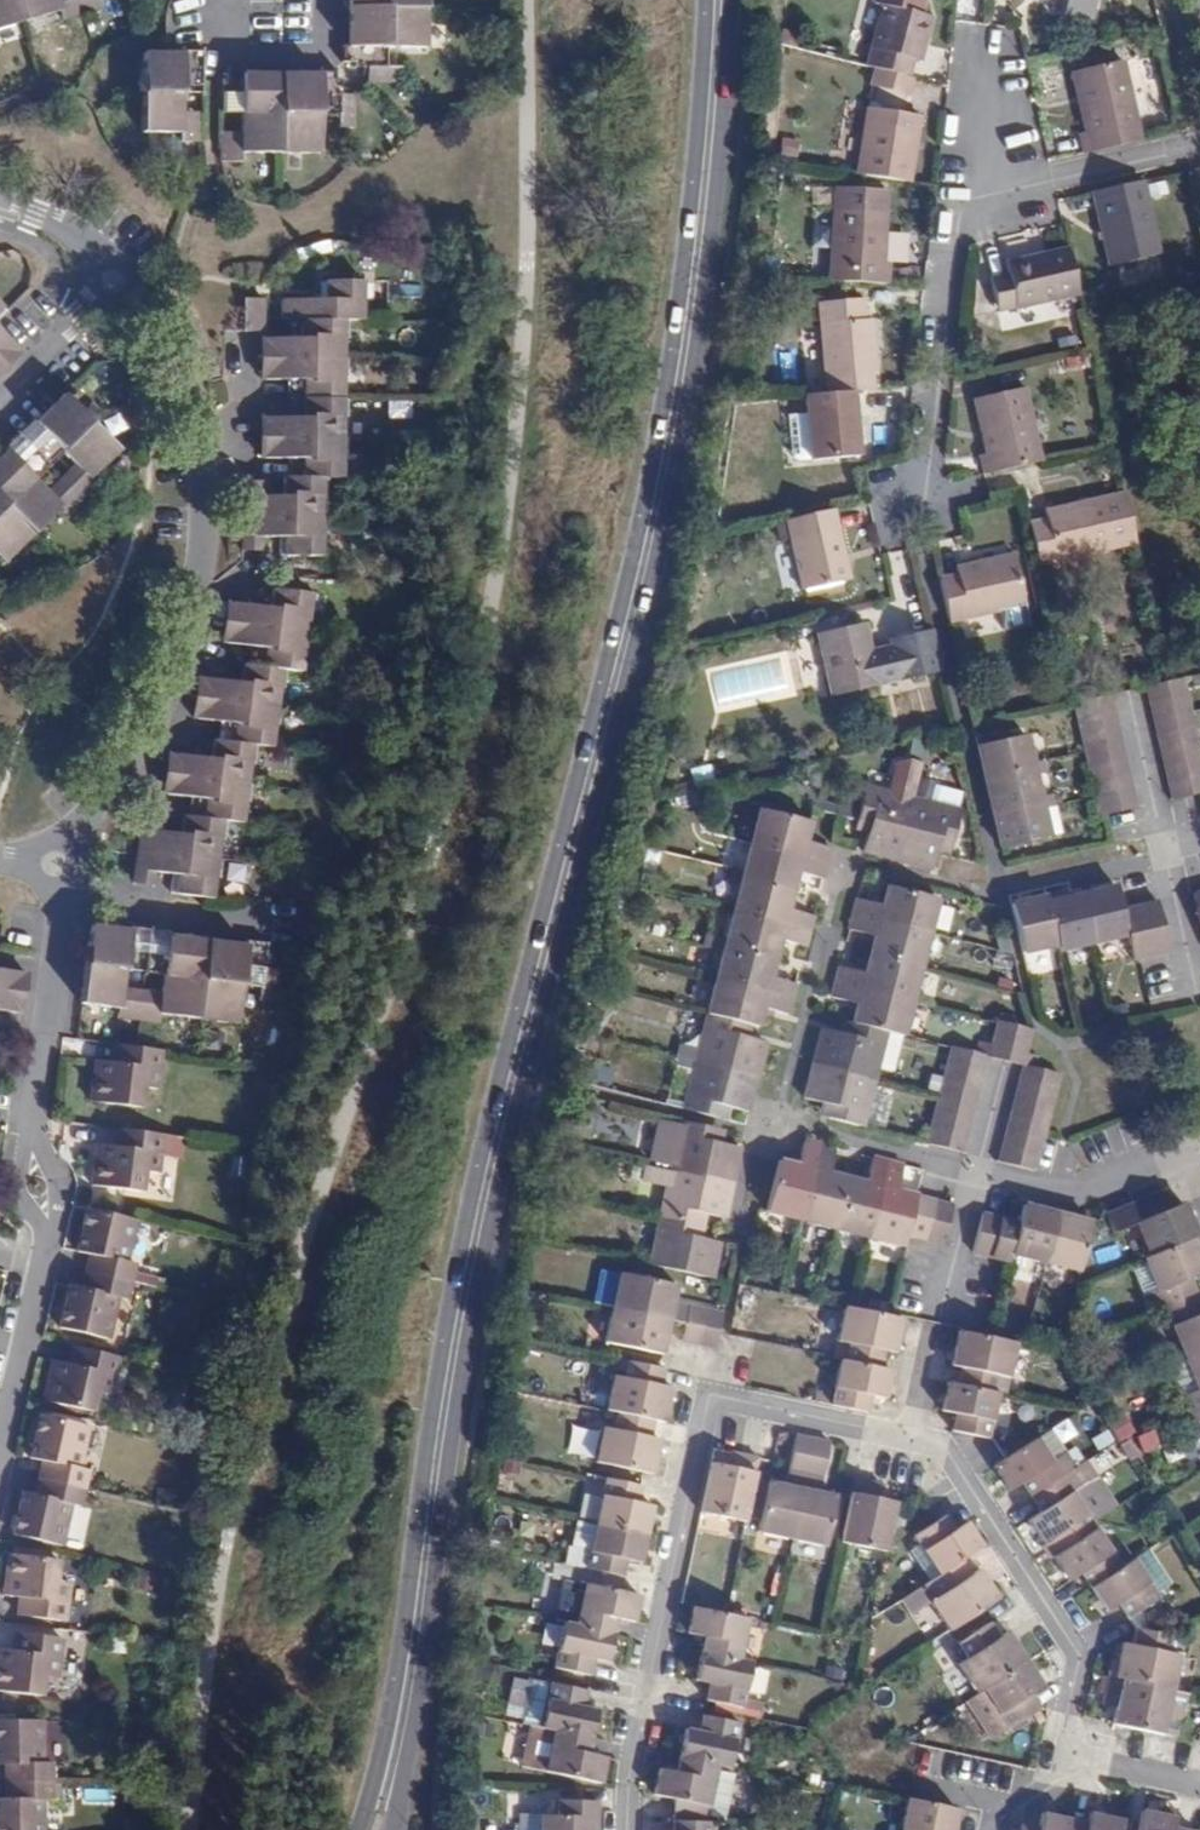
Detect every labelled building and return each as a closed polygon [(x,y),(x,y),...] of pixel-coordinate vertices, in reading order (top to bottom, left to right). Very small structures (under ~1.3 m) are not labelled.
[(23,24),(16,0),(0,0),(0,31),(23,24)] [(23,24),(62,12),(59,0),(16,0),(23,24)] [(62,12),(65,22),(83,16),(78,0),(59,0),(62,12)] [(83,16),(99,12),(96,2),(96,0),(78,0),(83,16)] [(426,23),(426,0),(352,0),(352,21),(426,23)] [(865,66),(905,77),(909,62),(914,44),(921,46),(929,17),(917,14),(921,0),(873,0),(872,4),(881,6),(865,66)] [(352,62),(385,63),(426,64),(426,23),(352,21),(352,62)] [(921,46),(914,44),(909,62),(916,64),(921,46)] [(178,67),(178,103),(193,103),(195,60),(179,59),(178,67)] [(1083,155),(1142,141),(1126,62),(1073,72),(1087,132),(1079,134),(1083,155)] [(139,102),(178,103),(178,67),(160,67),(141,66),(139,102)] [(907,96),(912,79),(905,77),(865,66),(862,66),(855,82),(907,96)] [(216,122),(231,123),(233,90),(232,86),(218,85),(216,122)] [(311,92),(310,124),(331,124),(331,115),(332,85),(312,85),(311,92)] [(250,160),(271,161),(273,92),(233,90),(231,123),(230,141),(215,141),(213,170),(250,170),(250,160)] [(309,162),(310,124),(311,92),(273,92),(271,161),(309,162)] [(177,121),(178,103),(139,102),(138,138),(159,140),(159,150),(192,151),(194,121),(177,121)] [(856,175),(909,183),(914,150),(901,147),(905,114),(867,108),(856,175)] [(901,147),(914,150),(919,116),(905,114),(901,147)] [(331,115),(331,124),(331,141),(347,141),(348,116),(331,115)] [(1106,190),(1094,193),(1111,266),(1159,255),(1143,181),(1106,190)] [(830,282),(886,284),(888,263),(881,262),(883,191),(835,186),(830,282)] [(1002,324),(1083,310),(1071,260),(1009,273),(1010,282),(993,286),(1002,324)] [(297,330),(350,330),(359,329),(358,308),(352,308),(352,290),(314,289),(314,308),(276,308),(275,321),(275,329),(297,330)] [(824,303),(842,301),(840,293),(823,294),(824,303)] [(851,392),(874,389),(869,320),(860,320),(857,299),(842,301),(824,303),(818,304),(825,394),(851,392)] [(11,313),(0,303),(0,323),(11,313)] [(256,308),(237,308),(237,338),(255,339),(256,308)] [(262,368),(343,368),(342,345),(350,345),(350,330),(297,330),(296,350),(263,350),(262,359),(262,368)] [(8,369),(20,359),(23,356),(0,333),(0,361),(8,369)] [(3,373),(8,369),(0,361),(0,376),(3,373)] [(297,412),(342,413),(343,385),(349,385),(349,369),(343,368),(262,368),(262,377),(261,388),(297,389),(297,412)] [(977,457),(982,476),(1039,463),(1024,390),(974,401),(986,455),(977,457)] [(83,456),(102,475),(117,461),(111,455),(122,442),(72,391),(45,417),(69,442),(83,456)] [(825,394),(804,396),(808,436),(810,460),(810,461),(857,456),(851,392),(825,394)] [(69,442),(45,417),(39,411),(26,422),(57,454),(69,442)] [(262,450),(341,451),(341,427),(349,427),(349,413),(342,413),(297,412),(297,434),(262,432),(262,443),(262,450)] [(13,436),(20,444),(43,467),(57,454),(26,422),(13,436)] [(808,436),(790,437),(792,457),(796,462),(810,460),(808,436)] [(39,524),(55,508),(61,515),(76,501),(56,481),(43,467),(20,444),(0,462),(0,484),(39,524)] [(296,488),(324,488),(341,488),(341,463),(347,464),(347,451),(341,451),(262,450),(261,457),(261,469),(297,470),(296,488)] [(70,468),(90,487),(102,475),(83,456),(70,468)] [(56,481),(76,501),(90,487),(70,468),(56,481)] [(12,550),(39,524),(0,484),(0,538),(12,550)] [(240,523),(319,524),(320,500),(324,500),(324,488),(296,488),(279,487),(279,504),(260,504),(259,495),(240,495),(240,513),(240,523)] [(1029,526),(1038,566),(1136,545),(1125,493),(1045,513),(1047,522),(1029,526)] [(832,510),(783,521),(801,590),(803,589),(823,586),(823,591),(823,593),(831,592),(841,591),(839,582),(848,579),(832,510)] [(324,525),(319,524),(240,523),(240,538),(240,557),(259,557),(259,547),(277,548),(277,564),(318,564),(318,537),(324,537),(324,525)] [(939,580),(949,622),(1022,606),(1011,555),(953,567),(955,577),(939,580)] [(805,595),(823,591),(823,586),(803,589),(805,595)] [(233,620),(232,630),(310,642),(313,619),(319,620),(321,605),(275,598),(273,617),(235,612),(233,620)] [(844,695),(941,672),(931,628),(894,636),(888,644),(889,651),(873,655),(871,648),(864,624),(829,632),(844,695)] [(267,659),(265,679),(293,682),(305,683),(307,655),(314,656),(316,642),(310,642),(232,630),(231,637),(229,653),(267,659)] [(888,644),(871,648),(873,655),(889,651),(888,644)] [(201,696),(199,705),(282,716),(285,694),(292,695),(293,682),(265,679),(244,676),(241,694),(202,689),(201,696)] [(1183,678),(1146,686),(1172,800),(1199,793),(1199,754),(1183,678)] [(1111,695),(1074,703),(1100,816),(1136,808),(1111,695)] [(235,751),(263,755),(277,757),(281,733),(286,733),(288,717),(282,716),(199,705),(198,714),(196,724),(237,732),(235,751)] [(975,737),(976,747),(1007,740),(1005,732),(975,737)] [(1054,839),(1053,835),(1046,808),(1054,806),(1052,795),(1044,797),(1040,775),(1047,773),(1045,763),(1036,765),(1030,736),(1007,740),(978,747),(1001,849),(1054,839)] [(172,781),(253,792),(257,770),(261,770),(263,755),(235,751),(216,749),(213,766),(175,760),(173,771),(172,781)] [(898,762),(890,791),(914,796),(923,762),(909,755),(898,762)] [(204,827),(234,832),(248,833),(251,806),(257,807),(259,793),(253,792),(172,781),(170,792),(169,801),(207,807),(204,827)] [(932,871),(938,852),(940,843),(953,846),(962,809),(914,796),(890,791),(867,784),(860,811),(858,822),(872,826),(869,834),(864,853),(932,871)] [(815,809),(858,822),(860,811),(818,801),(815,809)] [(1046,808),(1053,835),(1064,833),(1057,806),(1054,806),(1046,808)] [(692,1069),(683,1103),(682,1109),(728,1121),(732,1108),(749,1112),(766,1042),(749,1037),(752,1026),(761,1028),(767,1009),(792,1015),(799,986),(774,978),(783,942),(809,948),(817,917),(791,910),(800,873),(822,880),(830,849),(809,843),(813,822),(759,809),(750,842),(742,872),(732,869),(729,882),(740,885),(725,940),(707,935),(705,947),(723,952),(692,1069)] [(855,831),(869,834),(872,826),(858,822),(855,831)] [(143,858),(222,870),(225,847),(232,847),(234,832),(204,827),(186,825),(184,844),(162,840),(164,830),(147,827),(146,836),(143,858)] [(940,843),(938,852),(951,855),(953,846),(940,843)] [(228,872),(222,870),(143,858),(140,872),(138,888),(155,890),(156,882),(177,885),(175,902),(217,908),(220,886),(227,886),(228,872)] [(1126,927),(1116,885),(1066,895),(1065,890),(1011,902),(1023,955),(1058,948),(1059,953),(1128,938),(1126,927)] [(865,1128),(891,1033),(906,1037),(941,900),(888,886),(883,905),(859,900),(857,899),(849,930),(874,936),(864,973),(840,966),(831,997),(855,1004),(850,1022),(845,1021),(841,1033),(822,1028),(804,1098),(823,1103),(820,1116),(865,1128)] [(1162,919),(1126,927),(1128,938),(1133,961),(1169,952),(1162,919)] [(131,930),(130,937),(124,979),(145,982),(151,933),(142,931),(131,930)] [(84,1003),(120,1008),(122,997),(124,979),(130,937),(93,932),(84,1003)] [(161,934),(151,933),(145,982),(166,985),(171,942),(172,935),(161,934)] [(164,1003),(163,1013),(199,1018),(210,947),(171,942),(166,985),(164,1003)] [(210,947),(199,1018),(238,1023),(243,985),(248,957),(249,952),(210,947)] [(248,957),(243,985),(263,988),(265,978),(267,959),(248,957)] [(22,991),(23,981),(25,972),(0,969),(0,988),(22,991)] [(19,1010),(20,1001),(22,991),(0,988),(0,1008),(19,1010)] [(122,997),(120,1008),(120,1017),(141,1020),(143,1000),(122,997)] [(143,1000),(141,1020),(161,1023),(163,1013),(164,1003),(143,1000)] [(1034,1171),(1060,1074),(1034,1068),(1037,1056),(1029,1055),(1035,1030),(998,1021),(992,1043),(980,1040),(977,1053),(952,1047),(927,1144),(963,1153),(988,1057),(1023,1067),(998,1162),(1034,1171)] [(124,1046),(115,1045),(113,1063),(121,1065),(124,1046)] [(121,1065),(113,1063),(93,1061),(89,1102),(139,1110),(141,1087),(157,1090),(162,1051),(124,1046),(121,1065)] [(668,1100),(683,1103),(692,1069),(678,1065),(668,1100)] [(648,1265),(713,1279),(720,1245),(704,1241),(709,1216),(725,1220),(740,1149),(723,1144),(725,1131),(680,1122),(679,1124),(661,1119),(651,1160),(671,1165),(669,1171),(646,1166),(642,1181),(665,1186),(648,1265)] [(126,1130),(118,1129),(116,1147),(124,1148),(126,1130)] [(124,1148),(116,1147),(98,1145),(93,1183),(141,1190),(144,1172),(161,1174),(166,1136),(126,1130),(124,1148)] [(906,1236),(943,1245),(953,1205),(900,1192),(906,1164),(873,1156),(866,1183),(830,1174),(837,1147),(805,1139),(798,1166),(779,1161),(766,1213),(903,1248),(906,1236)] [(1195,1278),(1199,1276),(1199,1235),(1186,1202),(1176,1207),(1168,1190),(1106,1214),(1113,1233),(1135,1226),(1149,1258),(1145,1260),(1157,1293),(1154,1295),(1168,1330),(1172,1328),(1199,1393),(1179,1401),(1185,1417),(1176,1421),(1186,1445),(1199,1440),(1199,1291),(1195,1278)] [(1080,1271),(1093,1220),(1024,1203),(1019,1223),(982,1214),(972,1253),(1010,1262),(1011,1258),(1080,1275),(1080,1271)] [(84,1209),(74,1252),(89,1255),(96,1257),(92,1273),(130,1282),(134,1266),(126,1264),(135,1221),(84,1209)] [(85,1272),(92,1273),(96,1257),(89,1255),(85,1272)] [(604,1271),(596,1304),(614,1308),(620,1274),(604,1271)] [(88,1289),(92,1273),(85,1272),(81,1289),(88,1289)] [(126,1299),(130,1282),(92,1273),(88,1289),(81,1289),(67,1285),(57,1329),(108,1340),(118,1296),(126,1299)] [(620,1274),(614,1308),(670,1320),(677,1287),(620,1274)] [(681,1341),(698,1345),(706,1309),(688,1306),(681,1341)] [(662,1354),(670,1320),(614,1308),(608,1342),(662,1354)] [(895,1354),(902,1319),(847,1308),(840,1340),(852,1343),(848,1361),(881,1369),(885,1352),(895,1354)] [(715,1348),(723,1312),(706,1309),(698,1345),(715,1348)] [(1009,1376),(1016,1343),(959,1331),(951,1365),(961,1368),(957,1384),(994,1392),(998,1374),(1009,1376)] [(78,1349),(73,1347),(69,1365),(74,1367),(78,1349)] [(74,1367),(69,1365),(48,1360),(39,1399),(87,1410),(91,1392),(107,1395),(115,1358),(78,1349),(74,1367)] [(633,1362),(617,1359),(616,1369),(630,1372),(633,1362)] [(1199,1393),(1185,1360),(1166,1367),(1180,1401),(1199,1393)] [(891,1371),(881,1369),(848,1361),(844,1361),(836,1394),(818,1391),(815,1402),(868,1413),(871,1396),(885,1399),(891,1371)] [(614,1377),(608,1411),(618,1413),(654,1421),(663,1423),(671,1388),(661,1386),(664,1369),(633,1362),(630,1372),(628,1380),(614,1377)] [(952,1431),(988,1439),(998,1394),(994,1392),(957,1384),(948,1383),(942,1411),(956,1414),(952,1431)] [(598,1463),(653,1474),(660,1440),(650,1438),(654,1421),(618,1413),(614,1430),(604,1429),(598,1463)] [(42,1479),(82,1489),(86,1471),(76,1468),(85,1429),(35,1417),(25,1458),(42,1462),(46,1463),(42,1479)] [(813,1438),(799,1436),(791,1470),(806,1473),(813,1438)] [(831,1443),(813,1438),(806,1473),(823,1476),(831,1443)] [(1031,1497),(1062,1477),(1037,1438),(994,1466),(1009,1491),(1022,1483),(1031,1497)] [(738,1469),(740,1454),(731,1452),(728,1466),(738,1469)] [(701,1513),(745,1522),(759,1458),(740,1454),(738,1469),(728,1466),(711,1463),(701,1513)] [(1077,1467),(1062,1477),(1031,1497),(1040,1512),(1028,1520),(1043,1542),(1087,1514),(1072,1492),(1086,1482),(1077,1467)] [(787,1487),(802,1489),(806,1473),(791,1470),(787,1487)] [(806,1473),(802,1489),(820,1492),(823,1476),(806,1473)] [(615,1474),(614,1480),(632,1484),(633,1478),(615,1474)] [(79,1505),(82,1489),(42,1479),(39,1496),(34,1495),(17,1491),(8,1531),(59,1543),(69,1503),(79,1505)] [(597,1524),(646,1535),(653,1506),(638,1503),(642,1486),(632,1484),(614,1480),(606,1479),(597,1524)] [(854,1479),(841,1542),(886,1550),(896,1502),(879,1499),(871,1497),(874,1482),(854,1479)] [(758,1531),(792,1538),(802,1489),(787,1487),(763,1481),(760,1496),(767,1499),(760,1521),(758,1531)] [(882,1484),(874,1482),(871,1497),(879,1499),(882,1484)] [(802,1489),(792,1538),(826,1545),(829,1532),(833,1511),(840,1512),(843,1497),(820,1492),(802,1489)] [(754,1519),(760,1521),(767,1499),(760,1496),(754,1519)] [(833,1511),(829,1532),(836,1534),(840,1512),(833,1511)] [(1087,1514),(1043,1542),(1048,1550),(1092,1522),(1087,1514)] [(945,1516),(915,1534),(921,1542),(940,1574),(961,1560),(982,1546),(966,1522),(954,1530),(945,1516)] [(597,1524),(577,1520),(572,1548),(591,1551),(597,1524)] [(1092,1522),(1048,1550),(1052,1556),(1096,1529),(1092,1522)] [(587,1570),(591,1570),(622,1577),(626,1560),(640,1563),(646,1535),(597,1524),(591,1551),(589,1560),(587,1570)] [(1133,1560),(1136,1558),(1126,1542),(1111,1551),(1096,1529),(1052,1556),(1069,1581),(1081,1573),(1090,1587),(1133,1560)] [(911,1549),(931,1580),(940,1574),(921,1542),(911,1549)] [(569,1556),(567,1565),(587,1570),(589,1560),(569,1556)] [(1,1597),(18,1599),(25,1599),(22,1619),(62,1622),(67,1585),(51,1583),(52,1564),(5,1558),(1,1597)] [(931,1601),(949,1631),(998,1599),(979,1569),(970,1575),(961,1560),(940,1574),(931,1580),(903,1599),(911,1613),(931,1601)] [(1119,1604),(1127,1616),(1140,1608),(1156,1598),(1159,1596),(1133,1560),(1090,1587),(1107,1612),(1119,1604)] [(587,1570),(567,1565),(565,1573),(586,1576),(587,1570)] [(591,1570),(588,1585),(621,1592),(626,1578),(622,1577),(591,1570)] [(576,1625),(614,1633),(617,1619),(634,1622),(640,1597),(621,1592),(588,1585),(584,1584),(576,1625)] [(1156,1598),(1140,1608),(1144,1615),(1160,1604),(1156,1598)] [(25,1599),(18,1599),(16,1618),(22,1619),(25,1599)] [(741,1660),(750,1620),(726,1615),(693,1607),(687,1634),(705,1637),(701,1652),(741,1660)] [(958,1663),(978,1694),(983,1690),(1027,1662),(1007,1632),(999,1637),(988,1622),(958,1642),(966,1657),(958,1663)] [(552,1668),(590,1676),(594,1659),(608,1662),(614,1633),(576,1625),(562,1623),(552,1668)] [(1115,1678),(1173,1690),(1181,1654),(1170,1651),(1172,1636),(1136,1628),(1132,1645),(1122,1643),(1119,1660),(1115,1678)] [(18,1654),(22,1636),(12,1635),(10,1652),(18,1654)] [(22,1636),(18,1654),(10,1652),(0,1651),(0,1694),(34,1699),(38,1678),(53,1680),(58,1643),(22,1636)] [(753,1663),(741,1660),(701,1652),(696,1680),(710,1684),(706,1700),(744,1708),(753,1663)] [(1108,1676),(1115,1678),(1119,1660),(1112,1658),(1108,1676)] [(1027,1662),(983,1690),(1009,1728),(1040,1709),(1030,1694),(1043,1686),(1027,1662)] [(1113,1724),(1163,1734),(1173,1690),(1115,1678),(1108,1676),(1105,1693),(1118,1697),(1116,1707),(1113,1724)] [(549,1685),(531,1681),(522,1724),(541,1729),(549,1685)] [(550,1684),(541,1729),(553,1731),(591,1739),(597,1711),(583,1708),(587,1692),(550,1684)] [(1102,1703),(1116,1707),(1118,1697),(1105,1693),(1102,1703)] [(730,1769),(740,1723),(703,1715),(699,1732),(685,1729),(679,1757),(719,1766),(730,1769)] [(39,1720),(0,1721),(0,1765),(5,1765),(12,1766),(12,1782),(49,1781),(48,1766),(39,1766),(39,1720)] [(544,1772),(600,1784),(606,1757),(588,1754),(591,1739),(553,1731),(544,1772)] [(1031,1745),(1025,1768),(1035,1770),(1039,1747),(1031,1745)] [(719,1766),(679,1757),(676,1773),(659,1769),(653,1795),(675,1799),(712,1806),(711,1814),(728,1816),(735,1776),(718,1771),(719,1766)] [(49,1781),(12,1782),(12,1799),(5,1799),(0,1799),(0,1829),(41,1829),(41,1799),(49,1799),(49,1781)] [(673,1821),(708,1822),(711,1814),(712,1806),(675,1799),(673,1806),(673,1821)] [(958,1810),(908,1799),(901,1829),(954,1829),(958,1810)] [(596,1801),(557,1801),(556,1816),(538,1816),(538,1829),(595,1829),(596,1801)] [(1174,1827),(1176,1818),(1141,1810),(1138,1824),(1137,1829),(1185,1829),(1174,1827)] [(1122,1820),(1089,1813),(1087,1823),(1070,1819),(1068,1829),(1120,1829),(1122,1820)] [(1070,1819),(1042,1814),(1038,1828),(1024,1825),(1023,1829),(1068,1829),(1070,1819)] [(520,1829),(538,1829),(538,1816),(521,1816),(520,1829)] [(712,1822),(708,1822),(673,1821),(672,1829),(711,1829),(712,1822)]
